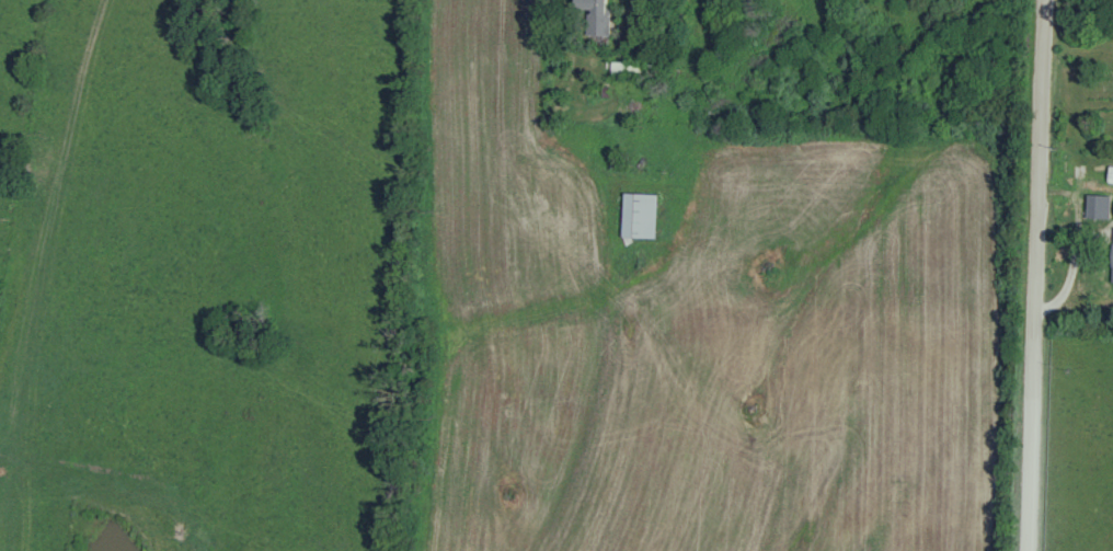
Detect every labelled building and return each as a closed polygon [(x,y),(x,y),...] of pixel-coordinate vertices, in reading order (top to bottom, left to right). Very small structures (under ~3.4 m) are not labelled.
[(577,11),(590,12),(589,38),(610,39),(611,0),(578,0),(577,11)] [(657,65),(614,65),(614,78),(657,78),(657,65)] [(659,240),(659,196),(627,195),(626,239),(659,240)] [(1111,197),(1088,197),(1088,220),(1111,220),(1111,197)]
